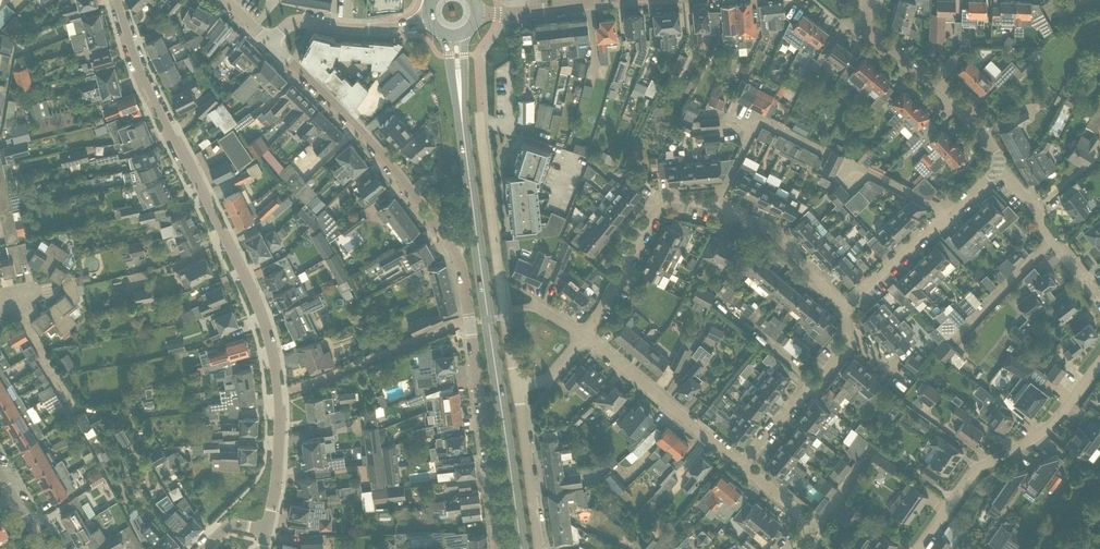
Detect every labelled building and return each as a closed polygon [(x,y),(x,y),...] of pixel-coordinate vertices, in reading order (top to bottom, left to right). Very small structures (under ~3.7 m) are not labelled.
[(72,4),(61,7),(64,15),(84,10),(83,7),(98,4),(97,0),(71,0),(72,4)] [(148,0),(126,0),(137,10),(132,15),(136,22),(143,16),(141,10),(139,9),(148,0)] [(366,9),(404,4),(404,0),(367,0),(366,9)] [(763,6),(759,6),(762,34),(769,33),(767,18),(768,18),(774,18),(782,17),(785,16),(783,0),(776,0),(763,1),(763,6)] [(923,5),(923,14),(930,14),(930,0),(912,0),(912,1),(909,0),(898,0),(895,11),(912,16),(914,5),(923,5)] [(955,18),(955,0),(937,0),(937,13),(930,13),(929,40),(942,40),(943,29),(944,29),(945,18),(955,18)] [(986,0),(969,0),(968,8),(962,8),(961,21),(961,23),(977,23),(977,16),(985,16),(986,0)] [(993,3),(992,22),(999,22),(1009,23),(1015,23),(1016,1),(1000,0),(1000,4),(993,3)] [(1031,2),(1016,1),(1015,23),(1035,24),(1040,27),(1044,36),(1053,31),(1039,6),(1039,5),(1031,5),(1031,2)] [(753,22),(752,13),(751,2),(736,4),(739,31),(739,34),(732,48),(753,45),(752,36),(757,36),(757,28),(754,28),(754,22),(753,22)] [(201,34),(212,13),(205,9),(206,7),(200,4),(199,6),(198,5),(196,9),(190,6),(183,20),(186,22),(185,24),(196,30),(201,34)] [(739,31),(736,4),(721,6),(722,16),(723,32),(739,31)] [(710,28),(710,24),(718,23),(716,10),(708,11),(708,8),(693,10),(695,23),(692,24),(693,34),(694,46),(701,45),(700,41),(702,41),(701,28),(710,28)] [(85,16),(84,10),(64,15),(66,26),(75,24),(77,33),(85,30),(86,31),(103,26),(100,12),(85,16)] [(676,30),(681,30),(679,11),(666,13),(670,47),(669,47),(669,51),(674,51),(674,46),(677,46),(676,30)] [(908,26),(912,16),(895,11),(891,25),(904,29),(904,32),(913,37),(917,31),(908,26)] [(670,47),(666,13),(654,14),(655,27),(649,28),(650,36),(655,35),(656,46),(661,46),(661,52),(669,51),(669,47),(670,47)] [(805,36),(815,23),(803,13),(785,37),(790,41),(794,37),(802,43),(805,36)] [(645,40),(645,35),(644,24),(641,24),(640,14),(625,16),(627,39),(636,38),(637,48),(632,61),(642,65),(650,41),(650,39),(645,40)] [(16,15),(2,29),(12,32),(23,25),(16,15)] [(230,41),(239,33),(220,17),(208,32),(213,36),(204,47),(211,52),(224,36),(230,41)] [(783,26),(782,17),(774,18),(768,18),(769,27),(783,26)] [(601,26),(596,26),(598,37),(599,50),(600,63),(605,63),(609,62),(607,49),(607,45),(617,44),(617,38),(616,29),(615,18),(605,19),(605,25),(601,26)] [(590,39),(588,30),(587,19),(572,21),(575,41),(572,41),(573,55),(579,54),(577,41),(590,39)] [(561,22),(560,22),(563,42),(561,43),(562,50),(567,49),(568,55),(567,56),(568,64),(572,65),(573,61),(573,55),(572,41),(575,41),(572,21),(561,22)] [(164,33),(156,38),(146,43),(152,55),(167,48),(163,38),(179,30),(175,22),(162,28),(164,33)] [(563,42),(560,22),(550,23),(551,33),(552,44),(549,44),(550,51),(551,58),(557,57),(556,43),(561,43),(563,42)] [(551,33),(550,23),(536,25),(537,36),(538,43),(534,43),(536,59),(551,58),(550,51),(549,44),(552,44),(551,33)] [(799,48),(795,56),(806,62),(809,65),(808,66),(810,68),(804,75),(808,78),(817,62),(818,61),(817,60),(812,56),(815,52),(813,50),(818,44),(818,45),(828,32),(815,23),(805,36),(802,43),(799,48)] [(107,42),(103,26),(86,31),(85,30),(77,33),(71,35),(75,50),(107,42)] [(303,50),(299,57),(316,73),(318,71),(325,79),(334,87),(341,94),(339,96),(349,106),(351,104),(355,107),(362,98),(368,89),(357,78),(352,83),(344,75),(343,77),(342,77),(335,70),(337,68),(329,60),(326,58),(328,55),(331,56),(333,50),(338,51),(339,52),(338,56),(338,57),(350,58),(351,58),(351,56),(351,55),(361,56),(361,57),(361,59),(364,59),(372,60),(371,67),(383,68),(392,57),(398,48),(394,45),(394,43),(374,41),(374,44),(342,41),(335,41),(335,38),(313,33),(309,40),(310,40),(312,41),(306,52),(304,50),(303,50)] [(201,34),(193,38),(199,43),(204,36),(201,34)] [(832,35),(826,44),(820,52),(817,60),(818,61),(817,62),(821,64),(826,57),(840,68),(845,61),(852,52),(837,41),(838,39),(832,35)] [(248,54),(255,47),(245,37),(227,56),(241,70),(245,66),(253,58),(248,54)] [(110,47),(99,50),(92,52),(94,60),(91,61),(92,66),(88,67),(86,62),(79,64),(81,72),(115,63),(113,56),(112,56),(110,47)] [(225,47),(210,63),(214,67),(230,51),(225,47)] [(265,57),(255,47),(248,54),(253,58),(245,66),(251,71),(265,57)] [(959,47),(953,53),(959,59),(965,53),(959,48),(959,47)] [(160,70),(174,62),(177,61),(173,51),(170,53),(167,48),(152,55),(160,70)] [(1021,57),(1015,64),(1011,60),(998,74),(1004,80),(1018,66),(1026,75),(1034,66),(1030,61),(1040,52),(1036,48),(1024,60),(1021,57)] [(391,100),(418,75),(422,71),(403,51),(391,62),(398,70),(380,88),(391,100)] [(10,55),(2,53),(0,67),(0,69),(3,70),(8,71),(10,55)] [(678,75),(687,57),(680,53),(670,72),(678,75)] [(180,66),(186,63),(193,59),(190,54),(177,61),(174,62),(160,70),(166,83),(181,75),(176,65),(179,64),(180,66)] [(23,55),(16,58),(20,67),(27,64),(23,55)] [(246,99),(276,68),(265,57),(251,71),(231,91),(243,102),(245,100),(246,99)] [(850,62),(840,74),(846,79),(849,76),(853,79),(856,82),(853,86),(859,91),(877,69),(870,63),(870,62),(867,59),(866,60),(864,58),(857,66),(856,67),(850,62)] [(620,83),(627,61),(620,59),(613,80),(620,83)] [(969,82),(981,70),(969,59),(958,71),(969,82)] [(584,76),(586,63),(575,61),(573,74),(584,76)] [(33,85),(28,66),(14,70),(19,89),(33,85)] [(117,79),(114,66),(96,71),(97,77),(81,81),(81,82),(75,83),(77,90),(83,88),(117,79)] [(980,93),(996,77),(985,66),(981,70),(969,82),(980,93)] [(223,75),(216,67),(212,70),(219,79),(223,75)] [(538,67),(535,83),(536,83),(536,84),(545,86),(548,69),(538,67)] [(269,97),(287,79),(276,68),(246,99),(245,100),(249,103),(257,97),(263,91),(269,97)] [(859,91),(858,93),(864,98),(874,86),(878,90),(881,92),(890,80),(888,79),(888,77),(885,75),(884,75),(877,69),(859,91)] [(657,99),(664,85),(652,78),(648,85),(645,93),(657,99)] [(686,78),(681,88),(690,93),(695,83),(686,78)] [(749,106),(758,88),(750,84),(751,82),(742,78),(732,98),(749,106)] [(121,92),(120,89),(121,88),(120,83),(119,83),(117,79),(83,88),(85,95),(91,94),(93,99),(121,92)] [(193,79),(190,80),(180,85),(182,90),(172,95),(180,110),(197,102),(191,91),(197,88),(193,79)] [(645,93),(648,85),(637,81),(631,95),(642,99),(645,93)] [(590,96),(593,86),(585,84),(582,94),(590,96)] [(288,103),(292,107),(304,95),(293,85),(290,85),(280,95),(282,97),(273,106),(264,114),(262,112),(257,116),(262,121),(266,118),(271,122),(279,115),(277,114),(280,111),(288,103)] [(765,114),(774,96),(758,88),(749,106),(765,114)] [(35,97),(32,89),(27,91),(30,103),(34,102),(33,98),(35,97)] [(900,108),(888,120),(893,125),(916,103),(909,97),(909,95),(907,93),(905,93),(903,91),(895,99),(893,101),(897,106),(900,108)] [(134,92),(123,96),(116,99),(118,104),(104,110),(107,118),(128,110),(129,113),(131,112),(133,116),(142,113),(134,92)] [(708,102),(722,109),(726,100),(712,93),(708,102)] [(886,100),(879,94),(869,107),(875,112),(886,100)] [(294,129),(316,107),(304,95),(292,107),(282,117),(294,129)] [(212,96),(204,103),(196,110),(202,117),(218,103),(212,96)] [(14,113),(17,100),(9,98),(6,111),(6,114),(3,127),(11,128),(12,129),(12,126),(14,113)] [(518,100),(518,121),(534,121),(534,100),(518,100)] [(31,114),(40,111),(37,101),(29,104),(31,114)] [(685,111),(696,116),(699,109),(696,107),(697,104),(691,101),(689,104),(685,111)] [(1099,126),(1099,101),(1086,125),(1097,131),(1099,126)] [(548,128),(553,106),(540,103),(535,125),(548,128)] [(916,103),(893,125),(899,131),(906,123),(910,118),(915,122),(918,126),(928,115),(926,113),(926,112),(923,109),(922,109),(916,103)] [(676,125),(680,117),(662,109),(658,118),(676,125)] [(319,133),(331,121),(319,110),(297,131),(309,143),(319,133)] [(237,122),(233,125),(238,131),(255,118),(250,112),(237,122)] [(1014,119),(1006,123),(1008,128),(1001,132),(1015,157),(1031,149),(1018,126),(1030,120),(1026,112),(1014,119)] [(230,113),(227,116),(218,122),(225,131),(233,125),(237,122),(230,113)] [(553,113),(550,128),(558,130),(562,115),(553,113)] [(394,114),(380,126),(386,134),(386,135),(387,134),(389,137),(389,138),(390,138),(398,147),(412,134),(410,132),(411,132),(410,131),(409,132),(405,127),(405,126),(405,125),(404,126),(394,114)] [(688,132),(693,122),(680,117),(676,125),(677,126),(676,126),(688,132)] [(701,129),(720,127),(719,117),(700,119),(701,129)] [(121,142),(149,130),(145,119),(135,123),(133,121),(134,121),(133,120),(121,126),(118,118),(108,123),(116,142),(117,142),(121,140),(121,142)] [(331,145),(343,133),(331,121),(319,133),(324,137),(313,148),(320,154),(330,143),(331,145)] [(795,121),(793,128),(807,132),(809,127),(802,124),(795,121)] [(12,129),(11,128),(14,142),(15,144),(15,145),(17,144),(20,143),(30,141),(31,141),(31,139),(27,122),(12,126),(12,129)] [(774,135),(770,133),(771,131),(762,127),(757,138),(765,142),(766,140),(770,142),(774,135)] [(910,146),(924,132),(919,127),(906,141),(910,146)] [(233,128),(218,138),(238,167),(253,157),(233,128)] [(921,158),(913,165),(917,170),(920,172),(924,176),(931,169),(927,165),(953,141),(946,135),(947,133),(944,131),(943,131),(941,129),(942,129),(941,128),(930,138),(930,139),(936,146),(928,154),(926,152),(926,153),(920,158),(921,158)] [(134,148),(153,140),(149,130),(121,142),(121,140),(117,142),(116,142),(114,143),(116,147),(122,144),(124,147),(132,144),(134,148)] [(423,130),(401,150),(408,159),(411,156),(416,161),(435,145),(423,130)] [(716,132),(704,134),(706,153),(708,179),(722,178),(721,167),(720,159),(712,160),(711,152),(714,152),(713,143),(720,142),(719,132),(716,132)] [(915,151),(929,137),(924,132),(910,146),(915,151)] [(1073,148),(1067,157),(1080,165),(1084,159),(1088,162),(1095,150),(1093,149),(1099,138),(1095,134),(1091,140),(1081,134),(1073,148)] [(247,145),(255,157),(270,147),(261,135),(247,145)] [(774,144),(778,137),(774,135),(770,142),(774,144)] [(791,159),(798,145),(786,139),(780,153),(791,159)] [(1047,159),(1043,152),(1046,149),(1050,142),(1044,139),(1041,145),(1032,150),(1031,149),(1015,157),(1020,167),(1030,182),(1050,170),(1045,161),(1047,159)] [(953,141),(927,165),(931,169),(935,173),(940,167),(939,166),(943,162),(948,158),(953,164),(953,165),(965,154),(964,153),(964,154),(963,152),(963,151),(960,148),(959,148),(953,141)] [(551,151),(523,142),(514,168),(515,168),(516,174),(529,173),(540,176),(542,177),(551,151)] [(335,173),(359,153),(351,143),(337,154),(340,159),(330,167),(335,173)] [(0,147),(0,149),(3,163),(10,162),(8,154),(18,152),(17,144),(15,145),(15,144),(0,147)] [(804,165),(810,151),(798,145),(791,159),(804,165)] [(861,161),(869,152),(861,145),(852,155),(860,162),(861,161)] [(131,168),(159,157),(158,155),(159,153),(158,149),(155,149),(154,146),(129,157),(131,168)] [(89,160),(87,147),(60,154),(63,166),(89,160)] [(840,162),(844,155),(832,149),(829,156),(840,162)] [(822,159),(818,157),(818,156),(810,151),(804,165),(805,162),(813,166),(814,165),(818,167),(822,159)] [(621,159),(617,157),(607,153),(603,152),(602,156),(601,159),(604,161),(618,167),(621,159)] [(97,156),(98,163),(111,160),(109,153),(97,156)] [(343,183),(367,164),(359,153),(335,173),(343,183)] [(708,179),(706,153),(700,153),(701,161),(693,162),(695,181),(708,179)] [(666,162),(659,163),(659,166),(660,177),(667,176),(668,184),(682,182),(679,155),(674,156),(666,157),(666,162)] [(695,181),(693,162),(685,163),(684,155),(679,155),(682,182),(695,181)] [(837,168),(840,162),(829,156),(825,162),(837,168)] [(732,187),(744,193),(752,177),(756,170),(742,163),(745,157),(731,183),(733,184),(732,187)] [(132,170),(123,172),(126,183),(160,175),(158,172),(161,170),(160,168),(162,167),(160,161),(158,162),(157,160),(132,170)] [(228,160),(210,169),(216,182),(234,173),(228,160)] [(834,175),(837,168),(825,162),(822,169),(834,175)] [(306,203),(307,204),(317,192),(306,182),(290,163),(279,172),(295,192),(306,203)] [(597,171),(589,164),(584,176),(590,179),(597,171)] [(443,175),(435,165),(426,173),(434,183),(443,175)] [(233,178),(236,185),(252,177),(248,170),(233,178)] [(92,176),(94,180),(107,178),(106,172),(92,176)] [(641,181),(633,174),(630,172),(626,178),(628,180),(622,186),(616,181),(613,185),(634,202),(642,192),(637,187),(641,181)] [(537,186),(540,176),(529,173),(516,174),(506,175),(509,202),(538,199),(537,186)] [(377,194),(386,187),(379,178),(379,179),(376,175),(373,178),(370,175),(362,182),(358,185),(364,192),(365,195),(360,199),(364,204),(363,204),(365,207),(379,197),(377,194)] [(819,182),(828,186),(830,180),(822,176),(819,182)] [(938,190),(924,176),(911,188),(930,197),(938,190)] [(763,186),(765,183),(752,177),(744,193),(755,199),(756,199),(763,185),(763,186)] [(171,196),(167,187),(162,178),(140,189),(139,191),(142,199),(145,199),(148,206),(155,203),(171,196)] [(766,208),(775,191),(778,185),(766,179),(765,183),(763,186),(763,185),(756,199),(755,199),(754,202),(766,208)] [(875,196),(885,187),(869,179),(863,184),(875,196)] [(583,195),(591,184),(586,180),(581,193),(583,195)] [(1079,189),(1082,187),(1077,181),(1060,194),(1064,200),(1061,202),(1075,221),(1088,210),(1083,204),(1088,200),(1079,189)] [(833,200),(844,189),(840,184),(828,195),(833,200)] [(875,196),(863,184),(859,189),(870,201),(875,196)] [(634,202),(613,185),(609,189),(616,194),(611,200),(625,212),(634,202)] [(809,205),(800,201),(796,198),(800,190),(793,186),(789,195),(788,195),(787,197),(787,198),(780,212),(792,218),(797,208),(802,211),(809,205)] [(8,189),(0,191),(0,197),(9,195),(8,189)] [(837,205),(849,194),(844,189),(833,200),(837,205)] [(851,196),(844,203),(845,203),(848,206),(855,214),(865,206),(867,203),(870,201),(859,189),(854,194),(851,196)] [(246,204),(244,200),(239,190),(224,198),(231,212),(246,204)] [(787,198),(787,197),(775,191),(766,208),(779,215),(780,212),(787,198)] [(9,196),(9,195),(0,197),(0,204),(11,202),(9,196)] [(602,201),(597,206),(602,210),(602,211),(617,223),(625,212),(611,200),(604,195),(601,200),(602,201)] [(258,214),(262,218),(280,203),(274,197),(260,211),(261,211),(258,214)] [(394,197),(385,204),(380,208),(406,242),(420,231),(394,197)] [(316,211),(321,207),(313,199),(309,204),(316,211)] [(541,226),(538,199),(509,202),(512,229),(541,226)] [(917,217),(926,208),(910,200),(896,214),(909,228),(919,219),(917,217)] [(1011,213),(1006,207),(1000,201),(995,206),(990,200),(980,209),(999,230),(1009,221),(1006,218),(1011,213)] [(258,215),(255,209),(256,209),(252,201),(246,204),(231,212),(238,226),(253,218),(258,215)] [(11,203),(11,202),(0,204),(0,210),(12,208),(11,203)] [(602,211),(602,210),(592,202),(588,206),(598,215),(593,221),(596,223),(608,233),(617,223),(602,211)] [(138,205),(132,206),(132,203),(120,206),(122,217),(140,213),(138,205)] [(306,203),(293,215),(304,226),(316,214),(307,204),(306,203)] [(12,210),(12,208),(0,210),(0,215),(0,217),(13,214),(12,210)] [(327,234),(341,224),(325,208),(316,216),(327,234)] [(980,209),(970,218),(984,233),(990,227),(995,233),(999,230),(980,209)] [(156,219),(153,210),(139,214),(141,223),(156,219)] [(189,211),(179,216),(172,219),(171,215),(159,218),(160,218),(161,227),(167,226),(169,231),(171,231),(174,236),(180,234),(179,233),(195,225),(189,211)] [(15,220),(14,217),(13,214),(0,217),(2,223),(15,220)] [(909,228),(896,214),(886,223),(899,237),(909,228)] [(513,232),(513,238),(559,234),(566,217),(560,215),(555,228),(513,232)] [(546,225),(553,224),(556,217),(550,215),(546,225)] [(800,240),(814,226),(820,221),(816,217),(810,222),(805,216),(798,222),(790,230),(800,240)] [(978,238),(984,233),(970,218),(961,227),(980,248),(984,244),(978,238)] [(24,233),(21,219),(15,221),(16,225),(16,227),(18,233),(18,235),(24,233)] [(16,227),(16,225),(15,221),(15,220),(2,223),(3,229),(16,227)] [(596,223),(591,229),(585,224),(580,220),(577,225),(602,245),(611,235),(608,233),(596,223)] [(667,224),(660,236),(684,249),(692,234),(692,233),(688,231),(689,228),(674,220),(670,226),(667,224)] [(1093,226),(1084,232),(1094,245),(1095,243),(1099,249),(1099,220),(1093,226)] [(357,221),(342,229),(346,236),(361,229),(357,221)] [(823,236),(829,231),(820,221),(814,226),(800,240),(809,249),(823,236)] [(899,237),(886,223),(876,232),(882,238),(890,246),(899,237)] [(196,224),(195,225),(179,233),(180,234),(174,236),(183,254),(200,245),(198,241),(202,238),(196,224)] [(284,224),(277,231),(283,236),(289,229),(284,224)] [(602,245),(577,225),(573,229),(584,237),(579,244),(593,256),(602,245)] [(861,226),(857,229),(862,235),(866,231),(861,226)] [(18,233),(16,227),(3,229),(5,236),(18,233)] [(961,227),(951,236),(956,242),(951,247),(959,255),(963,259),(968,254),(965,250),(970,245),(976,251),(980,248),(961,227)] [(251,250),(277,236),(274,230),(263,236),(260,231),(245,239),(251,250)] [(321,230),(310,236),(314,242),(325,236),(321,230)] [(818,259),(838,240),(842,236),(839,233),(835,237),(829,230),(829,231),(823,236),(809,249),(818,259)] [(19,239),(18,235),(18,233),(5,236),(6,242),(16,240),(19,239)] [(281,243),(277,236),(251,250),(256,260),(271,253),(269,249),(281,243)] [(684,249),(660,236),(654,248),(671,257),(675,250),(682,254),(684,249)] [(713,236),(708,246),(703,256),(716,263),(719,258),(726,262),(735,244),(721,237),(720,240),(713,236)] [(514,239),(505,240),(507,257),(516,256),(515,249),(514,239)] [(887,249),(878,239),(871,246),(880,255),(887,249)] [(17,243),(16,240),(6,242),(7,245),(9,257),(0,259),(0,276),(4,275),(5,276),(17,273),(23,271),(22,263),(17,243)] [(841,255),(844,252),(846,250),(841,244),(842,244),(838,240),(818,259),(827,269),(830,266),(841,255)] [(45,271),(60,247),(51,241),(45,251),(38,247),(36,250),(31,247),(26,248),(25,241),(17,243),(22,263),(29,261),(39,268),(39,267),(45,271)] [(143,241),(128,244),(119,247),(123,261),(132,259),(132,256),(146,253),(143,241)] [(426,241),(416,247),(406,253),(415,267),(419,264),(425,260),(426,262),(434,258),(433,256),(434,256),(426,241)] [(960,261),(956,257),(949,249),(944,254),(936,246),(927,255),(946,275),(960,261)] [(69,253),(60,247),(45,271),(50,274),(50,275),(60,281),(63,281),(64,287),(85,283),(83,274),(74,276),(74,275),(68,271),(70,267),(63,263),(69,253)] [(401,247),(379,260),(383,268),(406,255),(401,247)] [(839,275),(859,256),(864,252),(860,248),(856,252),(850,247),(846,250),(844,252),(841,255),(830,266),(839,275)] [(667,264),(671,257),(654,248),(648,260),(672,273),(674,268),(667,264)] [(1016,248),(1008,255),(1017,265),(1025,257),(1019,251),(1016,248)] [(1023,248),(1019,251),(1025,257),(1029,254),(1023,248)] [(518,258),(512,274),(538,285),(542,275),(551,255),(544,252),(539,250),(533,264),(518,258)] [(749,275),(761,260),(750,251),(738,266),(749,275)] [(335,252),(325,258),(339,282),(349,276),(335,252)] [(296,275),(290,263),(286,255),(275,261),(272,262),(276,270),(264,276),(270,288),(282,282),(289,278),(296,275)] [(946,275),(927,255),(917,264),(930,278),(936,273),(942,279),(946,275)] [(693,268),(698,259),(692,256),(687,265),(693,268)] [(868,266),(863,260),(859,256),(839,275),(848,285),(868,266)] [(205,257),(196,262),(177,271),(180,279),(187,275),(191,284),(213,273),(205,257)] [(997,266),(1000,269),(1006,275),(1016,266),(1007,257),(997,266)] [(576,282),(570,276),(563,270),(565,263),(557,260),(550,277),(558,281),(563,285),(558,291),(568,299),(585,280),(581,276),(576,282)] [(672,273),(648,260),(641,272),(658,281),(662,274),(669,277),(672,273)] [(759,283),(771,269),(761,260),(749,275),(759,283)] [(936,284),(930,278),(917,264),(907,273),(926,293),(930,290),(936,284)] [(452,290),(446,265),(429,270),(435,294),(452,290)] [(595,267),(591,272),(594,276),(598,275),(601,272),(595,267)] [(420,268),(399,279),(403,287),(413,282),(422,277),(425,276),(420,268)] [(769,292),(781,277),(771,269),(759,283),(769,292)] [(1006,276),(1006,275),(1000,269),(998,271),(997,279),(1000,282),(1006,276)] [(1047,272),(1033,283),(1029,286),(1033,291),(1017,304),(1028,317),(1030,319),(1049,304),(1047,302),(1054,296),(1049,290),(1045,293),(1044,292),(1056,283),(1047,272)] [(926,293),(907,273),(898,282),(915,301),(920,296),(924,301),(929,296),(926,293)] [(298,274),(296,275),(289,278),(282,282),(286,288),(273,295),(279,307),(297,298),(294,291),(298,289),(296,285),(302,281),(298,274)] [(988,274),(981,279),(990,291),(997,286),(988,274)] [(780,300),(792,286),(781,277),(769,292),(765,297),(769,301),(773,295),(780,300)] [(347,279),(338,284),(342,292),(351,287),(347,279)] [(596,299),(591,294),(594,290),(587,285),(589,283),(585,280),(568,299),(566,302),(577,311),(581,305),(587,310),(596,299)] [(79,299),(78,294),(87,292),(85,283),(64,287),(65,294),(56,301),(56,302),(51,306),(69,328),(77,322),(69,313),(76,307),(74,304),(79,299)] [(724,283),(718,290),(722,293),(721,294),(727,300),(735,291),(728,285),(727,287),(724,283)] [(222,285),(212,289),(202,294),(205,302),(191,308),(195,316),(202,313),(220,305),(219,302),(227,298),(222,285)] [(715,294),(699,286),(692,297),(709,306),(715,294)] [(802,294),(792,286),(780,300),(790,309),(792,307),(802,294)] [(154,299),(152,287),(144,289),(146,301),(154,299)] [(892,294),(899,302),(901,303),(903,302),(907,297),(906,295),(898,287),(892,294)] [(452,290),(435,294),(437,300),(438,303),(441,313),(457,308),(452,290)] [(1064,290),(1055,296),(1055,297),(1058,301),(1067,295),(1064,290)] [(744,301),(741,298),(742,296),(735,291),(727,300),(734,306),(735,304),(739,307),(744,301)] [(802,315),(814,301),(804,292),(802,294),(792,307),(802,315)] [(976,307),(965,295),(957,302),(969,314),(976,307)] [(306,312),(323,304),(319,296),(308,301),(307,300),(285,312),(288,318),(285,319),(294,336),(297,335),(299,340),(312,333),(310,330),(314,328),(306,312)] [(1068,296),(1060,303),(1053,308),(1054,309),(1050,311),(1055,317),(1047,323),(1053,330),(1064,322),(1072,315),(1070,312),(1077,307),(1068,296)] [(916,307),(907,297),(903,302),(912,311),(916,307)] [(748,317),(759,305),(755,302),(751,304),(749,302),(748,304),(744,301),(739,307),(742,310),(741,311),(748,317)] [(807,330),(825,309),(814,301),(802,315),(808,320),(804,325),(804,327),(807,330)] [(886,317),(891,313),(882,303),(880,305),(877,302),(863,314),(866,318),(862,321),(872,331),(886,317)] [(361,307),(364,317),(371,315),(368,305),(361,307)] [(759,305),(748,317),(755,323),(756,322),(759,324),(766,317),(762,314),(763,313),(761,312),(764,309),(759,305)] [(69,328),(51,306),(46,310),(36,318),(31,323),(41,335),(47,331),(51,336),(58,331),(61,335),(62,334),(66,338),(72,332),(69,328)] [(946,314),(948,316),(957,326),(965,319),(954,307),(946,314)] [(191,308),(182,312),(186,321),(196,318),(195,316),(191,308)] [(825,309),(807,330),(824,344),(837,328),(831,323),(835,318),(825,309)] [(232,310),(222,314),(216,317),(219,326),(209,330),(212,338),(231,330),(230,327),(238,323),(232,310)] [(881,341),(901,321),(897,318),(892,312),(891,313),(886,317),(872,331),(881,341)] [(414,335),(443,322),(444,321),(440,313),(429,318),(428,315),(408,324),(414,335)] [(958,327),(957,326),(948,316),(936,327),(942,334),(947,340),(958,327)] [(766,317),(759,324),(763,327),(762,329),(769,334),(776,325),(780,321),(775,317),(771,321),(766,317)] [(901,321),(881,341),(890,350),(893,347),(899,353),(907,346),(910,343),(907,340),(913,333),(914,329),(904,319),(901,321)] [(1089,322),(1080,329),(1074,333),(1079,340),(1064,352),(1069,359),(1092,341),(1090,339),(1098,333),(1089,322)] [(614,337),(641,360),(652,346),(625,323),(614,337)] [(712,324),(707,335),(720,342),(726,330),(712,324)] [(785,335),(782,332),(783,330),(776,325),(769,334),(775,340),(776,339),(780,341),(785,335)] [(1008,333),(1018,342),(1025,333),(1014,325),(1008,333)] [(27,338),(23,330),(11,338),(15,345),(27,338)] [(1022,354),(1034,338),(1027,332),(1015,349),(1022,354)] [(796,343),(789,338),(785,335),(780,341),(783,344),(782,346),(789,351),(796,343)] [(796,343),(789,351),(794,356),(797,356),(801,359),(806,352),(802,349),(804,347),(802,346),(806,342),(800,337),(796,343)] [(211,363),(203,365),(205,373),(210,372),(213,371),(223,368),(221,361),(248,353),(244,338),(233,341),(226,343),(227,349),(209,354),(210,357),(211,363)] [(370,343),(375,352),(384,348),(380,338),(370,343)] [(186,349),(184,339),(169,343),(172,352),(186,349)] [(318,340),(306,345),(296,348),(300,358),(305,356),(312,373),(334,365),(331,355),(324,357),(318,340)] [(966,358),(956,349),(947,341),(937,352),(947,360),(948,358),(958,367),(966,358)] [(694,378),(704,366),(713,354),(700,344),(691,355),(697,360),(688,371),(681,380),(684,382),(678,389),(689,398),(696,389),(701,384),(694,378)] [(22,350),(26,356),(32,353),(31,352),(35,350),(32,345),(29,347),(28,346),(22,350)] [(678,371),(689,349),(681,345),(670,367),(678,371)] [(669,360),(657,350),(652,346),(641,360),(658,374),(669,360)] [(32,353),(26,356),(30,363),(40,357),(36,350),(32,353)] [(59,357),(66,369),(75,364),(68,352),(59,357)] [(807,352),(806,352),(801,359),(800,359),(804,362),(810,354),(807,352)] [(911,355),(904,364),(914,372),(921,363),(924,359),(919,353),(915,358),(911,355)] [(1027,379),(1035,367),(1011,353),(1002,365),(1027,379)] [(424,367),(413,368),(415,379),(416,386),(416,394),(441,385),(438,374),(447,373),(447,369),(456,367),(454,354),(429,357),(430,366),(424,367)] [(784,375),(790,369),(781,362),(777,358),(771,366),(769,366),(767,369),(768,370),(767,371),(764,369),(760,373),(782,391),(790,380),(784,375)] [(846,388),(864,367),(854,358),(841,373),(847,378),(842,385),(843,385),(833,398),(825,392),(819,400),(832,410),(835,413),(841,405),(839,403),(845,396),(850,391),(846,388)] [(1066,371),(1057,364),(1056,363),(1046,375),(1057,383),(1066,371)] [(213,371),(210,372),(211,380),(224,378),(226,388),(238,387),(253,384),(251,369),(240,371),(238,371),(237,364),(223,368),(213,371)] [(564,384),(573,391),(580,382),(592,391),(597,385),(604,377),(590,365),(586,369),(580,364),(564,384)] [(850,391),(845,396),(849,400),(859,388),(861,390),(856,397),(863,403),(869,396),(879,383),(872,378),(874,375),(864,367),(846,388),(850,391)] [(2,370),(0,371),(0,389),(10,383),(2,370)] [(47,378),(44,372),(38,376),(41,382),(47,378)] [(782,391),(760,373),(757,377),(763,382),(758,388),(774,401),(782,391)] [(51,385),(47,378),(41,382),(45,388),(51,385)] [(455,391),(454,380),(441,385),(416,394),(417,394),(406,398),(409,405),(426,399),(430,398),(430,396),(434,396),(436,408),(459,405),(458,391),(459,391),(459,390),(455,391)] [(1047,393),(1030,380),(1014,401),(1031,415),(1047,393)] [(10,383),(0,389),(0,407),(19,396),(11,383),(10,383)] [(928,383),(918,397),(931,405),(940,392),(928,383)] [(238,387),(226,388),(228,401),(229,403),(231,402),(231,403),(240,401),(240,402),(255,399),(253,384),(238,387)] [(594,400),(602,407),(605,409),(609,404),(615,409),(619,404),(626,396),(614,386),(608,393),(602,389),(594,400)] [(774,401),(758,388),(753,394),(747,389),(743,393),(766,412),(774,401)] [(63,405),(55,392),(43,399),(51,413),(54,411),(58,408),(63,405)] [(341,402),(356,400),(355,392),(340,394),(341,402)] [(766,412),(743,393),(740,397),(746,402),(741,408),(744,411),(745,411),(756,421),(760,424),(758,421),(766,412)] [(1008,406),(1002,402),(990,393),(988,396),(993,399),(989,404),(983,404),(979,409),(980,415),(988,421),(988,420),(1004,431),(1005,430),(1008,430),(1011,427),(1009,424),(1013,419),(1004,411),(1008,406)] [(19,396),(0,407),(0,412),(6,421),(26,409),(19,396)] [(332,397),(323,399),(323,397),(306,399),(309,418),(317,416),(319,424),(334,422),(344,419),(352,416),(350,409),(343,412),(343,409),(334,411),(332,397)] [(838,416),(835,413),(832,410),(830,413),(814,400),(806,411),(828,429),(831,424),(838,416)] [(228,401),(208,403),(209,405),(209,410),(215,409),(215,410),(229,410),(229,403),(228,403),(228,401)] [(751,434),(730,416),(713,402),(704,412),(711,418),(716,412),(723,417),(722,418),(722,422),(730,429),(727,432),(743,444),(751,434)] [(34,405),(26,409),(6,421),(13,435),(36,421),(41,418),(34,405)] [(58,408),(54,411),(56,414),(65,408),(63,405),(58,408)] [(461,419),(459,405),(436,408),(429,410),(429,414),(433,413),(434,423),(462,420),(462,419),(461,419)] [(631,408),(620,422),(630,431),(628,434),(639,443),(652,430),(645,425),(652,416),(649,413),(647,411),(645,410),(644,409),(644,408),(640,405),(635,411),(631,408)] [(982,431),(969,421),(973,416),(964,410),(958,405),(953,412),(953,416),(962,422),(955,431),(964,438),(973,444),(975,441),(977,442),(982,436),(980,434),(982,431)] [(1091,406),(1087,413),(1095,419),(1099,413),(1091,406)] [(205,411),(189,412),(190,420),(216,417),(215,410),(215,409),(209,410),(205,410),(205,411)] [(745,411),(744,411),(739,417),(733,412),(730,416),(751,434),(760,424),(756,421),(745,411)] [(828,429),(806,411),(797,421),(801,424),(812,433),(813,433),(817,427),(824,433),(828,429)] [(88,418),(85,412),(76,416),(84,430),(92,426),(88,418)] [(100,412),(88,418),(92,426),(104,420),(100,412)] [(258,418),(242,417),(240,417),(240,423),(223,423),(223,432),(257,433),(258,418)] [(44,434),(36,421),(13,435),(21,448),(36,439),(44,434)] [(927,432),(930,426),(923,421),(919,426),(927,432)] [(1092,421),(1084,431),(1079,427),(1067,442),(1087,457),(1099,441),(1099,427),(1092,421)] [(210,422),(201,423),(202,435),(211,434),(210,422)] [(122,446),(133,440),(123,423),(112,429),(122,446)] [(816,436),(813,433),(812,433),(801,424),(792,434),(814,451),(817,447),(811,442),(816,436)] [(78,432),(74,425),(69,428),(72,435),(78,432)] [(433,425),(412,430),(412,431),(408,432),(410,439),(435,432),(433,425)] [(378,426),(377,426),(365,428),(369,464),(382,462),(380,447),(380,446),(380,443),(379,433),(378,431),(378,426)] [(661,455),(677,435),(666,426),(655,439),(660,443),(655,449),(661,455)] [(386,429),(378,431),(379,433),(380,443),(380,446),(380,447),(381,446),(389,445),(388,442),(389,442),(386,429)] [(82,439),(78,432),(72,435),(76,442),(82,439)] [(858,432),(853,439),(863,448),(868,440),(858,432)] [(464,436),(464,434),(460,435),(441,437),(436,437),(436,439),(436,441),(436,445),(438,446),(430,447),(431,460),(438,459),(438,454),(447,453),(458,452),(457,449),(466,448),(465,443),(466,441),(466,437),(464,436)] [(814,451),(792,434),(784,444),(799,456),(804,450),(810,456),(814,451)] [(963,452),(954,446),(947,441),(946,442),(937,434),(930,443),(940,450),(931,463),(929,462),(921,472),(934,482),(939,475),(937,474),(940,470),(946,475),(963,452)] [(334,441),(331,441),(330,435),(316,437),(317,439),(302,440),(304,453),(321,451),(321,452),(326,451),(331,450),(331,451),(335,450),(334,441)] [(655,461),(652,463),(663,471),(671,463),(667,459),(672,453),(676,456),(678,457),(678,456),(688,444),(677,435),(661,455),(655,461)] [(570,440),(558,442),(558,437),(540,439),(543,458),(555,457),(555,459),(561,458),(560,452),(571,450),(570,440)] [(44,452),(36,439),(21,448),(29,461),(44,452)] [(856,459),(863,448),(853,439),(847,449),(848,452),(856,459)] [(794,462),(799,456),(784,444),(775,454),(803,477),(807,473),(800,468),(794,462)] [(221,462),(221,469),(239,470),(240,462),(240,461),(256,462),(257,446),(246,446),(239,445),(239,460),(221,460),(221,462)] [(398,465),(396,445),(389,445),(381,446),(384,467),(398,465)] [(880,446),(876,452),(889,461),(893,454),(880,446)] [(160,447),(148,454),(153,463),(160,459),(162,461),(167,458),(160,447)] [(49,449),(44,452),(29,461),(37,474),(57,462),(49,449)] [(170,455),(174,462),(176,464),(184,460),(179,450),(170,455)] [(332,458),(331,451),(331,450),(326,451),(321,452),(321,451),(304,453),(300,454),(302,467),(310,465),(311,471),(329,469),(346,467),(344,456),(332,458)] [(870,462),(869,463),(877,469),(882,461),(885,458),(876,452),(870,462)] [(87,453),(82,455),(86,462),(91,460),(87,453)] [(803,477),(775,454),(767,464),(782,477),(787,471),(793,476),(792,477),(799,483),(801,481),(804,478),(803,477)] [(702,475),(705,472),(712,464),(701,455),(689,469),(694,473),(684,485),(691,491),(703,476),(702,475)] [(1054,463),(1055,462),(1059,456),(1057,455),(1040,462),(1027,479),(1030,482),(1027,486),(1037,494),(1036,496),(1058,466),(1054,463)] [(563,474),(562,465),(561,458),(555,459),(555,457),(543,458),(548,490),(565,487),(582,485),(580,472),(563,474)] [(843,476),(852,465),(842,457),(833,467),(834,468),(843,476)] [(476,475),(474,462),(474,461),(442,465),(443,471),(438,471),(439,480),(448,479),(458,478),(476,475)] [(60,478),(56,471),(60,468),(57,462),(37,474),(44,487),(60,478)] [(385,487),(382,462),(369,464),(368,464),(370,480),(371,480),(372,490),(386,488),(386,487),(385,487)] [(662,484),(671,474),(676,468),(671,463),(663,471),(657,478),(662,484)] [(400,480),(398,465),(384,467),(386,482),(400,480)] [(843,476),(834,468),(829,474),(839,482),(844,477),(843,476)] [(1026,468),(1011,474),(1010,474),(1010,475),(1009,475),(1009,476),(992,500),(993,502),(986,512),(994,517),(994,518),(1028,470),(1027,470),(1027,471),(1025,470),(1026,468)] [(318,489),(316,476),(330,475),(329,469),(311,471),(312,477),(297,479),(299,493),(310,492),(311,498),(326,496),(325,488),(318,489)] [(96,483),(105,478),(101,471),(89,478),(93,485),(96,484),(96,483)] [(627,487),(613,471),(605,478),(619,494),(623,490),(627,487)] [(711,506),(732,481),(722,473),(715,481),(710,487),(714,490),(705,502),(711,506)] [(1052,491),(1062,478),(1056,473),(1046,487),(1052,491)] [(678,480),(671,474),(662,484),(652,496),(659,502),(678,480)] [(68,491),(60,478),(44,487),(53,502),(54,501),(53,500),(68,491)] [(198,487),(192,493),(203,505),(209,499),(218,509),(237,491),(225,478),(207,495),(198,487)] [(459,487),(458,478),(448,479),(449,488),(459,487)] [(827,479),(820,488),(830,496),(837,488),(827,479)] [(730,503),(735,498),(742,489),(732,481),(711,506),(705,513),(711,518),(720,507),(729,515),(735,507),(730,503)] [(337,494),(354,492),(362,491),(361,484),(336,488),(337,494)] [(405,498),(404,486),(404,485),(386,487),(386,488),(372,490),(362,491),(362,499),(362,503),(363,508),(363,510),(377,509),(376,502),(405,498)] [(928,497),(919,491),(911,485),(892,512),(908,522),(918,507),(920,509),(928,497)] [(142,487),(130,493),(133,500),(137,498),(146,493),(142,487)] [(585,506),(583,488),(548,493),(550,505),(572,502),(577,503),(585,506)] [(478,490),(460,492),(461,499),(454,500),(454,499),(430,503),(430,507),(480,503),(478,490)] [(630,497),(623,490),(619,494),(625,501),(630,497)] [(362,491),(354,492),(354,500),(362,499),(362,491)] [(195,534),(172,511),(176,507),(167,493),(156,502),(166,515),(165,518),(175,529),(174,530),(186,543),(195,534)] [(860,494),(852,496),(855,503),(862,501),(860,494)] [(90,517),(83,506),(76,495),(64,503),(68,509),(68,508),(70,510),(61,515),(70,529),(84,521),(90,517)] [(204,526),(192,514),(197,510),(189,497),(177,509),(176,507),(172,511),(195,534),(204,526)] [(324,500),(315,500),(315,497),(304,499),(302,506),(292,503),(289,516),(292,516),(290,526),(296,527),(295,534),(301,534),(308,534),(308,528),(319,528),(319,530),(332,529),(332,518),(328,518),(328,508),(324,508),(324,500)] [(843,521),(854,506),(845,500),(835,515),(843,521)] [(755,527),(768,512),(755,502),(752,506),(747,501),(733,518),(743,526),(748,521),(755,527)] [(570,522),(568,508),(578,507),(577,503),(572,502),(550,505),(553,525),(570,522)] [(481,517),(480,503),(430,507),(430,508),(426,508),(426,511),(428,511),(428,518),(448,517),(448,514),(456,513),(456,512),(462,511),(463,519),(481,517)] [(861,511),(854,506),(843,521),(851,526),(861,511)] [(646,528),(649,531),(656,540),(666,529),(667,530),(673,523),(662,512),(658,517),(653,512),(646,519),(651,523),(646,528)] [(780,523),(768,512),(755,527),(768,537),(771,534),(777,539),(781,534),(781,531),(776,527),(780,523)] [(91,532),(84,521),(70,529),(78,544),(86,539),(88,541),(87,541),(90,547),(101,541),(94,530),(91,532)] [(171,535),(167,530),(164,532),(153,521),(147,526),(168,548),(172,548),(179,543),(171,535)] [(577,526),(570,522),(553,525),(555,543),(566,541),(573,540),(578,539),(577,526)] [(1001,524),(988,542),(989,542),(998,548),(1011,531),(1001,524)] [(941,536),(932,548),(954,548),(963,536),(951,527),(949,525),(941,536)] [(147,526),(141,532),(152,543),(149,546),(151,548),(168,548),(147,526)] [(667,530),(666,529),(656,540),(649,548),(656,548),(675,547),(680,541),(667,530)] [(697,535),(698,544),(708,543),(708,542),(712,538),(702,529),(697,535)] [(0,533),(0,548),(12,548),(2,532),(3,532),(2,531),(0,533)] [(487,534),(470,536),(469,531),(443,535),(444,542),(450,547),(466,545),(466,548),(489,548),(487,534)] [(656,540),(649,531),(639,542),(647,548),(649,548),(656,540)] [(1011,531),(998,548),(1015,548),(1022,539),(1011,531)] [(101,541),(102,544),(105,548),(115,548),(123,544),(116,532),(101,541)] [(406,537),(405,532),(395,532),(396,541),(403,540),(406,537)] [(888,538),(881,533),(870,548),(894,548),(897,544),(888,538)] [(323,534),(302,535),(302,546),(323,546),(323,534)] [(688,534),(678,545),(679,546),(688,545),(690,542),(689,535),(688,534)] [(979,540),(971,534),(967,539),(975,545),(979,540)] [(378,546),(382,548),(391,548),(395,545),(386,537),(378,546)] [(741,544),(747,548),(755,548),(756,547),(748,540),(746,538),(741,544)] [(741,544),(736,540),(733,544),(726,548),(747,548),(741,544)]
